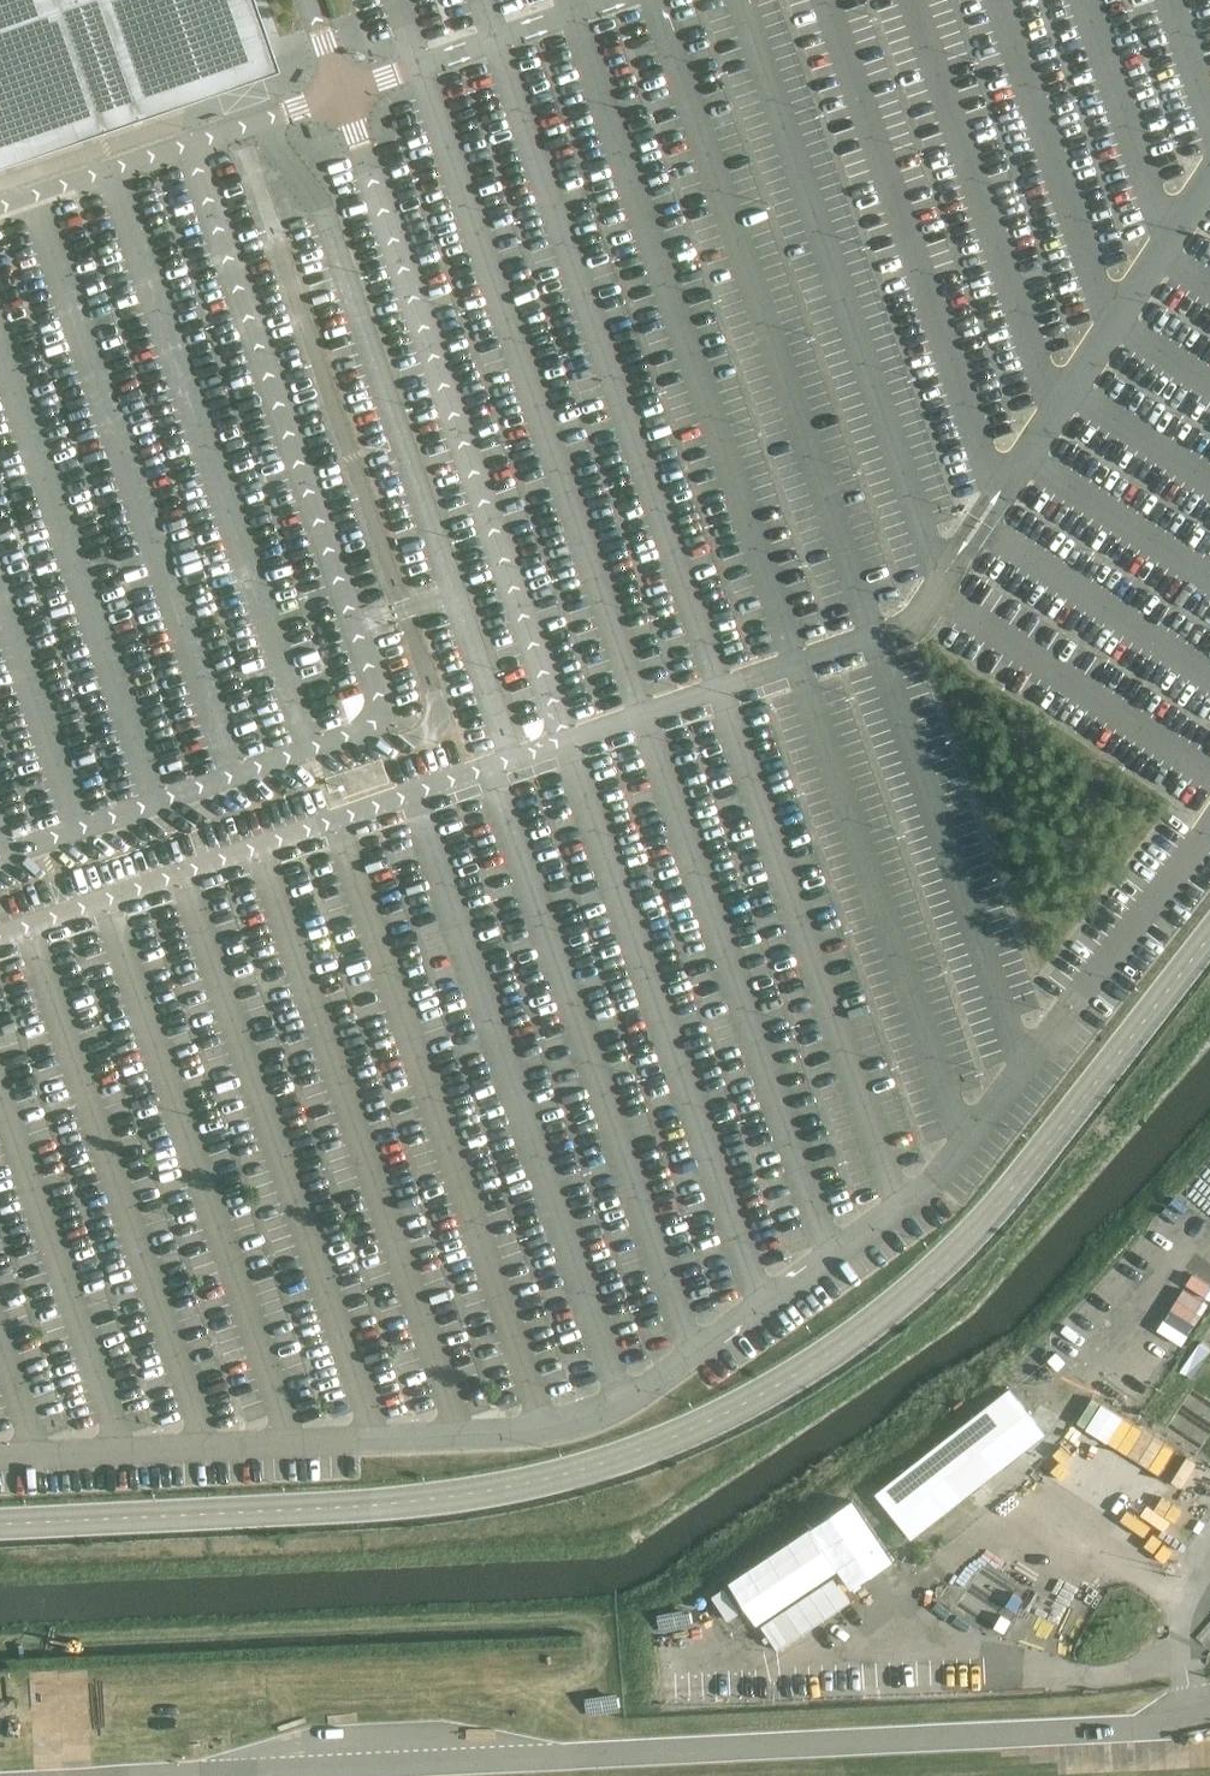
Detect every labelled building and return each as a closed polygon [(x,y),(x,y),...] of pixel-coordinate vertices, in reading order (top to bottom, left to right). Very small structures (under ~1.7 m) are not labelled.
[(306,62),(284,0),(0,0),(0,164),(306,62)] [(1195,1344),(1179,1368),(1189,1374),(1205,1350),(1200,1347),(1195,1344)] [(1191,1389),(1167,1427),(1201,1450),(1209,1436),(1209,1401),(1191,1389)] [(1203,1511),(1042,1404),(1006,1457),(1168,1564),(1203,1511)] [(828,1595),(796,1540),(654,1622),(686,1677),(828,1595)]
